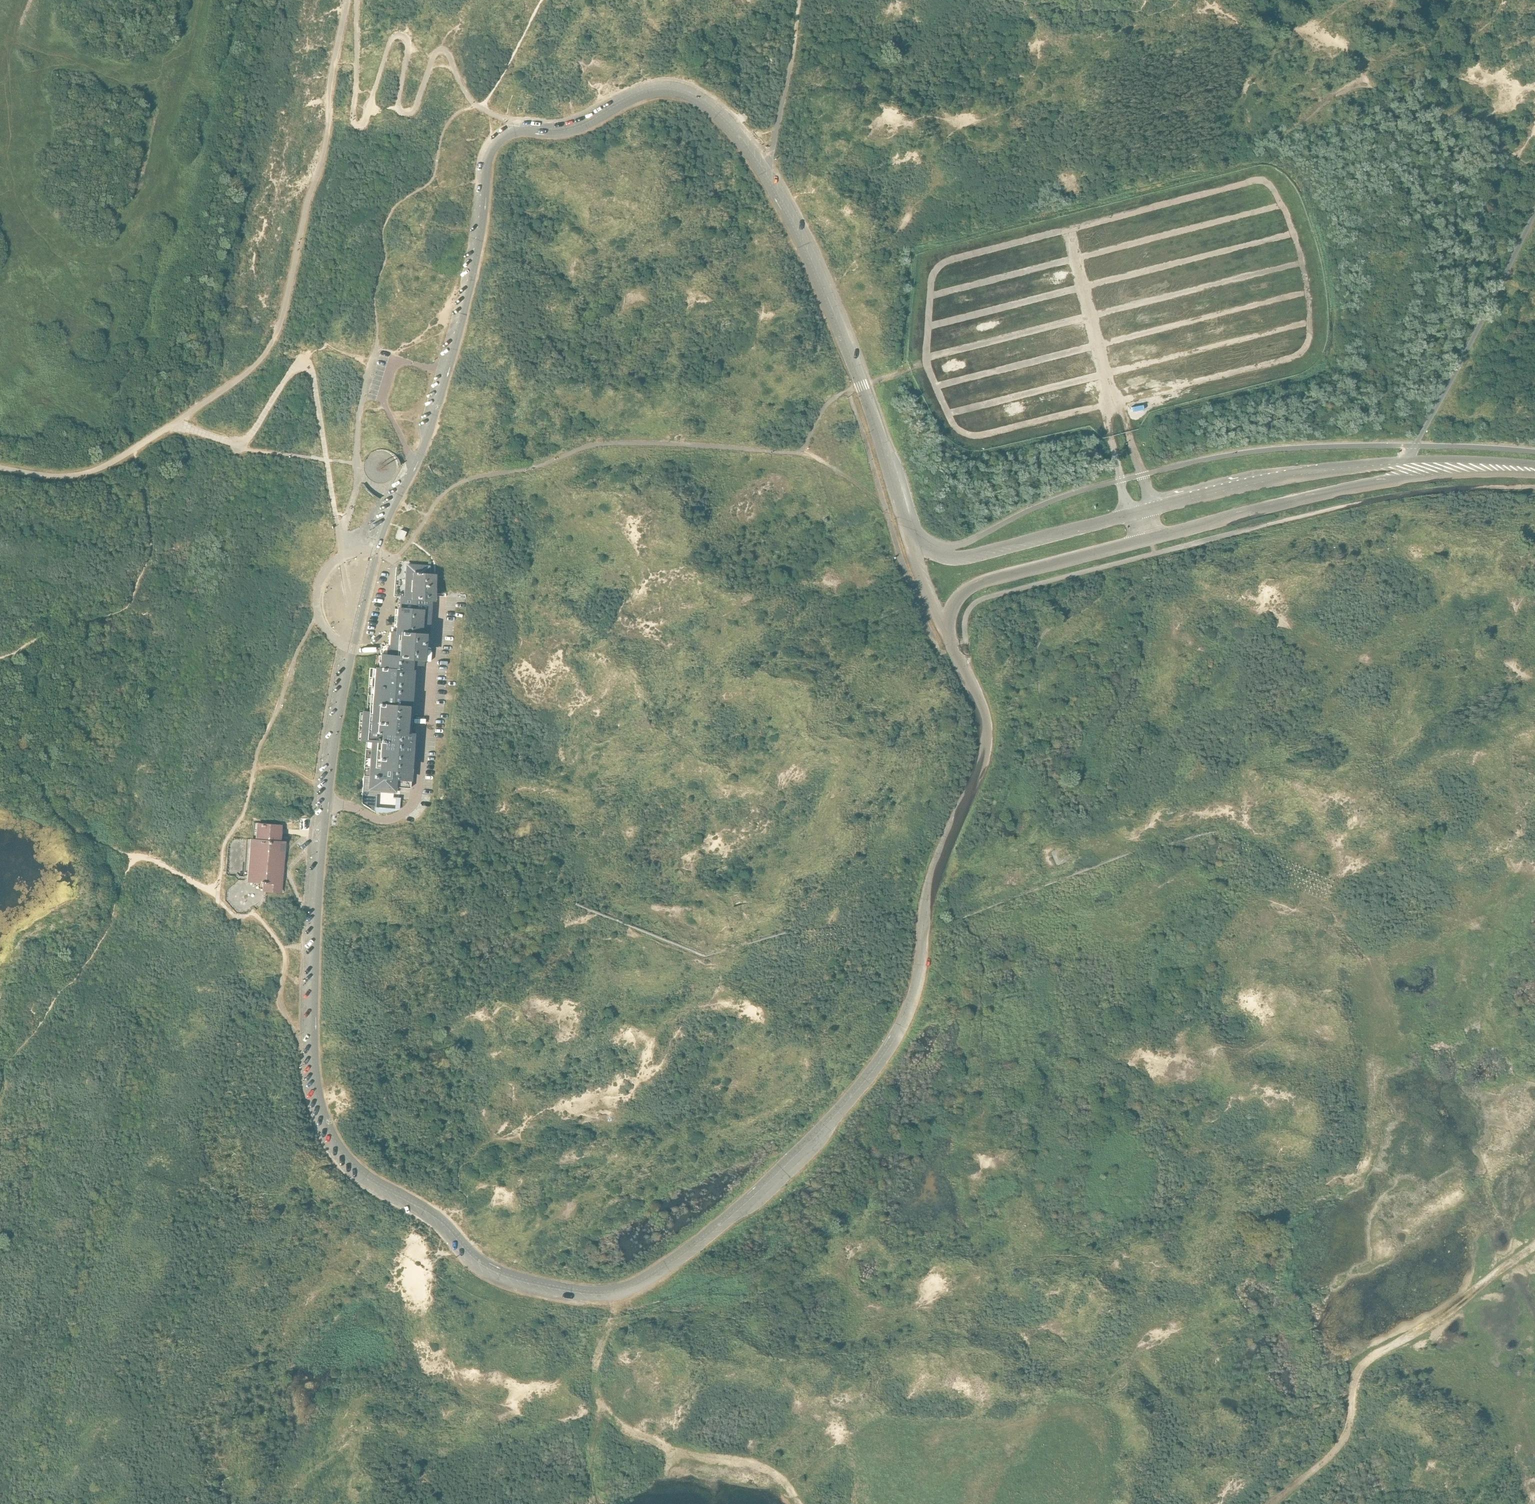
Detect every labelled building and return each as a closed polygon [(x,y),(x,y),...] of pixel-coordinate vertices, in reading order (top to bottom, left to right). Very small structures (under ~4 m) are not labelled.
[(1155,408),(1161,407),(1158,395),(1152,397),(1155,408)] [(397,787),(410,788),(414,728),(409,727),(414,665),(423,665),(425,638),(427,638),(430,599),(431,599),(431,595),(433,575),(430,575),(427,574),(427,566),(407,565),(405,585),(408,586),(407,597),(403,597),(400,638),(396,638),(395,650),(388,649),(387,656),(383,656),(382,662),(379,662),(379,668),(377,668),(373,713),(375,713),(373,741),(376,741),(373,776),(370,776),(369,789),(393,790),(393,785),(397,785),(397,787)] [(248,880),(260,881),(260,883),(264,883),(263,889),(266,890),(280,891),(281,870),(282,866),(283,850),(277,850),(277,847),(277,843),(278,843),(278,842),(279,834),(279,827),(280,826),(260,824),(260,825),(259,825),(258,824),(257,833),(259,833),(258,840),(256,840),(256,841),(256,848),(250,848),(248,880)] [(1157,845),(1157,847),(1215,832),(1214,829),(1157,845)] [(1062,850),(1065,849),(1065,848),(1052,852),(1057,864),(1069,860),(1065,850),(1063,851),(1062,854),(1063,855),(1063,856),(1063,857),(1062,858),(1061,858),(1060,858),(1059,857),(1059,856),(1059,855),(1059,854),(1060,854),(1061,854),(1062,850)] [(731,907),(732,909),(745,903),(741,895),(738,896),(737,896),(738,896),(733,899),(732,898),(731,899),(732,899),(728,901),(731,906),(730,906),(730,907),(731,907)] [(734,912),(752,904),(751,902),(750,901),(745,903),(732,909),(730,910),(732,914),(732,913),(733,913),(734,912)] [(733,929),(735,927),(738,924),(739,924),(740,923),(739,923),(739,922),(734,912),(733,913),(732,913),(736,922),(732,927),(733,929)]
